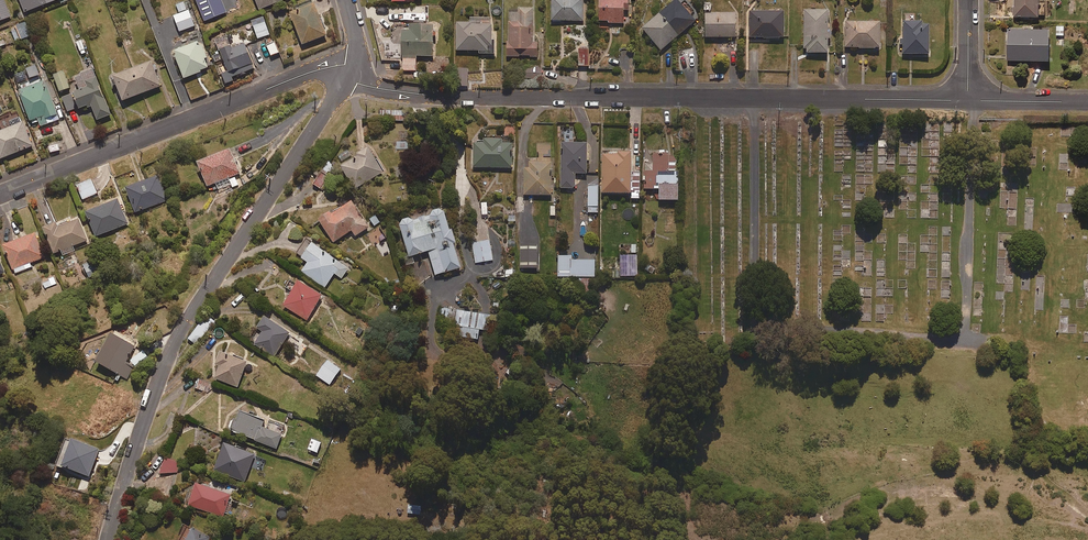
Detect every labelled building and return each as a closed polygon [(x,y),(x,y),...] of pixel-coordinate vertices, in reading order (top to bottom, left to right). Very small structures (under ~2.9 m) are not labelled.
[(12,17),(5,0),(0,0),(0,22),(12,17)] [(24,13),(59,0),(19,0),(24,13)] [(226,12),(221,0),(195,0),(204,21),(226,12)] [(283,0),(255,0),(259,10),(283,0)] [(551,20),(583,21),(583,0),(551,0),(551,20)] [(599,28),(610,28),(610,23),(624,23),(624,8),(628,8),(629,0),(599,0),(599,28)] [(696,20),(678,0),(675,0),(643,28),(661,50),(696,20)] [(1041,0),(1016,0),(1015,16),(1041,16),(1041,0)] [(302,45),(326,35),(314,3),(289,12),(302,45)] [(533,42),(533,8),(518,9),(518,22),(508,22),(508,42),(506,42),(506,57),(519,57),(519,56),(530,56),(530,57),(537,56),(537,42),(533,42)] [(180,32),(194,26),(188,10),(173,16),(180,32)] [(830,52),(828,10),(803,11),(805,53),(830,52)] [(784,38),(784,12),(750,11),(750,37),(784,38)] [(736,37),(735,12),(705,13),(706,38),(736,37)] [(923,24),(923,14),(902,13),(902,54),(930,54),(930,24),(923,24)] [(490,18),(470,18),(470,23),(456,23),(456,50),(478,50),(478,54),(495,54),(495,40),(492,40),(492,25),(490,25),(490,18)] [(880,48),(880,22),(845,21),(845,48),(880,48)] [(16,42),(31,35),(25,22),(10,28),(16,42)] [(409,31),(401,31),(401,56),(433,56),(433,24),(409,24),(409,31)] [(1052,59),(1052,28),(1008,29),(1008,60),(1052,59)] [(207,68),(204,58),(206,57),(200,41),(173,51),(183,79),(201,72),(200,70),(207,68)] [(279,52),(274,42),(264,46),(269,57),(279,52)] [(230,45),(219,50),(228,71),(221,74),(225,84),(232,81),(231,78),(254,68),(244,43),(231,48),(230,45)] [(589,66),(589,48),(578,48),(579,66),(589,66)] [(122,101),(161,86),(151,61),(113,76),(122,101)] [(39,75),(36,66),(26,69),(29,78),(39,75)] [(542,78),(542,68),(524,68),(524,78),(542,78)] [(110,115),(92,69),(80,74),(81,76),(75,79),(79,90),(60,98),(66,113),(85,105),(87,108),(91,106),(97,120),(110,115)] [(468,89),(468,69),(457,69),(457,89),(468,89)] [(60,92),(69,88),(63,71),(53,75),(60,92)] [(59,120),(44,81),(19,91),(32,124),(39,121),(41,127),(59,120)] [(23,122),(21,123),(19,117),(9,121),(12,127),(0,132),(0,156),(1,159),(33,146),(23,122)] [(512,139),(502,140),(484,140),(484,144),(476,144),(476,147),(473,148),(473,168),(512,168),(512,139)] [(60,150),(58,143),(47,146),(50,154),(60,150)] [(575,188),(575,173),(587,174),(587,143),(561,143),(561,188),(575,188)] [(342,162),(352,154),(347,148),(337,156),(342,162)] [(207,186),(215,183),(218,189),(231,184),(232,188),(238,185),(234,176),(240,173),(230,149),(197,162),(207,186)] [(354,189),(383,172),(368,149),(340,166),(354,189)] [(602,193),(631,193),(631,153),(602,153),(602,193)] [(669,172),(669,155),(653,155),(653,163),(645,163),(645,189),(660,189),(660,200),(678,200),(679,172),(669,172)] [(329,175),(335,166),(328,161),(322,170),(329,175)] [(551,194),(551,162),(529,162),(529,168),(524,168),(525,195),(551,194)] [(320,189),(328,177),(319,172),(312,183),(320,189)] [(135,212),(167,200),(158,176),(126,188),(135,212)] [(82,200),(97,194),(91,179),(76,185),(82,200)] [(588,212),(598,212),(598,186),(588,186),(588,212)] [(95,237),(128,224),(118,199),(85,212),(95,237)] [(355,236),(369,227),(351,201),(332,214),(330,211),(317,220),(333,243),(352,230),(355,236)] [(456,243),(452,229),(450,230),(444,212),(443,211),(442,210),(441,210),(440,209),(439,209),(438,209),(437,209),(436,210),(435,210),(434,211),(433,212),(432,212),(431,213),(431,215),(431,216),(413,221),(411,220),(411,219),(410,219),(408,218),(407,218),(406,218),(405,218),(404,219),(403,219),(402,220),(402,221),(401,221),(400,222),(400,223),(400,224),(410,256),(428,251),(435,276),(461,268),(454,244),(456,243)] [(73,246),(87,240),(78,218),(57,227),(55,223),(42,229),(53,254),(61,251),(63,255),(74,251),(73,246)] [(373,245),(386,238),(380,227),(367,235),(373,245)] [(30,263),(44,258),(35,233),(3,245),(13,274),(32,267),(30,263)] [(473,243),(476,263),(480,262),(481,267),(485,267),(484,262),(493,260),(489,240),(473,243)] [(521,268),(537,268),(537,242),(520,242),(521,268)] [(342,279),(348,269),(311,243),(301,258),(307,263),(301,271),(324,288),(334,274),(342,279)] [(559,271),(559,277),(578,277),(593,276),(594,276),(594,259),(571,260),(571,255),(559,256),(559,261),(552,262),(553,271),(559,271)] [(87,277),(100,272),(95,260),(82,265),(87,277)] [(513,278),(513,269),(504,269),(504,278),(513,278)] [(45,289),(56,283),(53,277),(42,282),(45,289)] [(579,294),(594,294),(594,278),(579,279),(579,294)] [(504,287),(499,280),(490,287),(494,294),(504,287)] [(307,321),(322,295),(298,281),(282,306),(307,321)] [(492,325),(493,318),(490,318),(490,315),(442,308),(439,323),(457,326),(456,336),(478,339),(479,329),(488,330),(489,324),(492,325)] [(289,334),(264,318),(257,328),(263,332),(255,343),(274,356),(289,334)] [(126,362),(134,346),(110,333),(95,361),(127,379),(133,367),(126,362)] [(247,362),(219,353),(214,365),(218,367),(214,378),(238,387),(247,362)] [(331,384),(340,370),(327,361),(318,375),(331,384)] [(210,392),(212,385),(198,380),(196,388),(210,392)] [(236,421),(233,420),(230,428),(233,429),(232,432),(277,448),(281,435),(261,428),(264,420),(239,412),(236,421)] [(89,477),(98,450),(69,439),(59,466),(89,477)] [(317,453),(321,443),(311,439),(308,450),(317,453)] [(261,471),(266,459),(224,444),(214,471),(244,482),(250,467),(261,471)] [(176,475),(180,462),(165,458),(161,471),(176,475)] [(229,513),(232,504),(228,503),(230,496),(195,484),(187,505),(223,517),(225,512),(229,513)] [(420,515),(421,507),(408,506),(408,514),(420,515)] [(209,538),(192,529),(186,539),(208,539),(209,538)]
